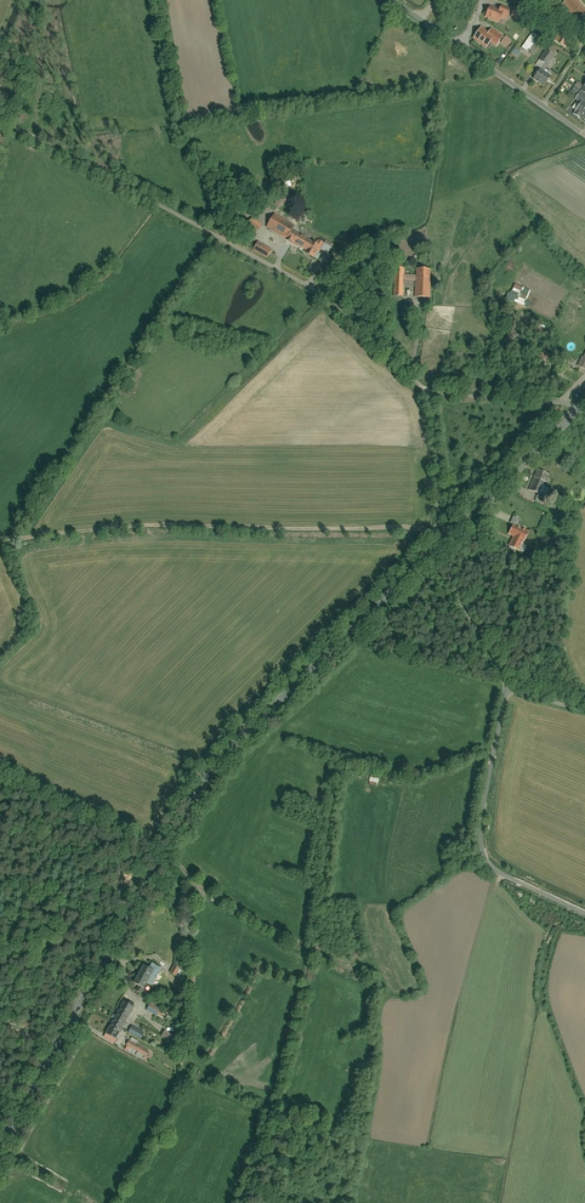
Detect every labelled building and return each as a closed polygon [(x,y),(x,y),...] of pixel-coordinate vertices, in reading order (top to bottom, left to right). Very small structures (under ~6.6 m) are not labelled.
[(562,5),(577,21),(584,14),(584,9),(577,0),(568,0),(562,5)] [(491,5),(486,16),(502,23),(507,12),(491,5)] [(492,32),(483,26),(475,39),(488,48),(495,43),(498,45),(504,36),(494,30),(492,32)] [(559,34),(555,41),(566,47),(570,41),(559,34)] [(524,47),(531,53),(540,40),(533,35),(524,47)] [(514,52),(519,56),(523,51),(517,47),(514,52)] [(553,78),(546,73),(555,57),(545,51),(539,61),(543,64),(534,79),(548,88),(553,78)] [(584,119),(584,102),(584,101),(584,93),(581,91),(575,100),(581,104),(574,114),(579,118),(581,116),(584,119)] [(236,193),(228,197),(233,206),(241,202),(236,193)] [(278,198),(279,208),(294,207),(294,197),(278,198)] [(264,199),(251,205),(254,212),(267,206),(264,199)] [(275,215),(267,229),(309,254),(315,242),(296,231),(297,229),(275,215)] [(239,230),(249,237),(257,225),(247,219),(239,230)] [(252,252),(267,260),(272,251),(256,242),(252,252)] [(394,269),(394,298),(406,298),(406,288),(419,288),(419,299),(432,299),(432,270),(418,270),(418,275),(406,275),(406,269),(394,269)] [(507,299),(531,306),(532,301),(529,300),(532,289),(517,284),(514,291),(510,290),(507,299)] [(532,493),(543,496),(549,476),(538,473),(532,493)] [(497,502),(490,513),(506,523),(513,512),(497,502)] [(507,546),(518,550),(523,534),(512,530),(507,546)] [(177,952),(177,967),(170,978),(177,982),(183,970),(183,952),(177,952)] [(144,966),(134,983),(139,986),(136,991),(141,994),(147,983),(152,986),(161,969),(152,964),(149,968),(144,966)] [(106,1034),(116,1039),(134,1007),(124,1001),(106,1034)] [(147,1010),(159,1016),(162,1009),(151,1003),(147,1010)] [(132,1028),(129,1035),(140,1040),(144,1033),(132,1028)] [(130,1042),(126,1050),(148,1061),(152,1053),(130,1042)]
